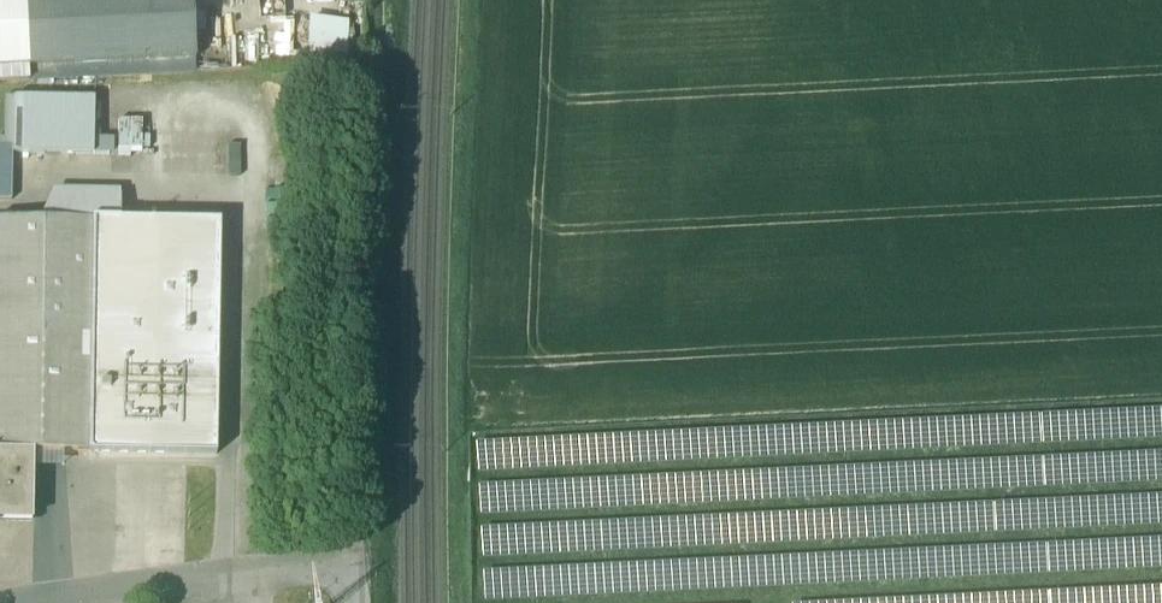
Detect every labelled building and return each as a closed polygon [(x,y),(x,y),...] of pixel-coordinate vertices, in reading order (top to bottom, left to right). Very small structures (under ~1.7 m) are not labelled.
[(27,67),(0,69),(0,83),(197,74),(193,0),(24,0),(27,67)] [(27,67),(24,0),(0,0),(0,69),(27,67)] [(352,61),(352,19),(311,19),(311,61),(352,61)] [(6,98),(6,139),(0,139),(0,148),(14,148),(14,154),(109,156),(114,152),(115,141),(95,140),(96,99),(6,98)] [(12,201),(14,154),(14,148),(0,148),(0,201),(12,201)] [(0,219),(0,336),(93,337),(95,220),(0,219)] [(220,222),(95,220),(93,337),(188,338),(186,454),(217,455),(220,222)] [(0,336),(0,451),(35,452),(91,453),(93,337),(0,336)] [(188,338),(93,337),(91,453),(186,454),(188,338)] [(3,489),(3,494),(34,495),(35,452),(0,451),(0,489),(3,489)] [(34,495),(3,494),(3,519),(34,519),(34,495)]
